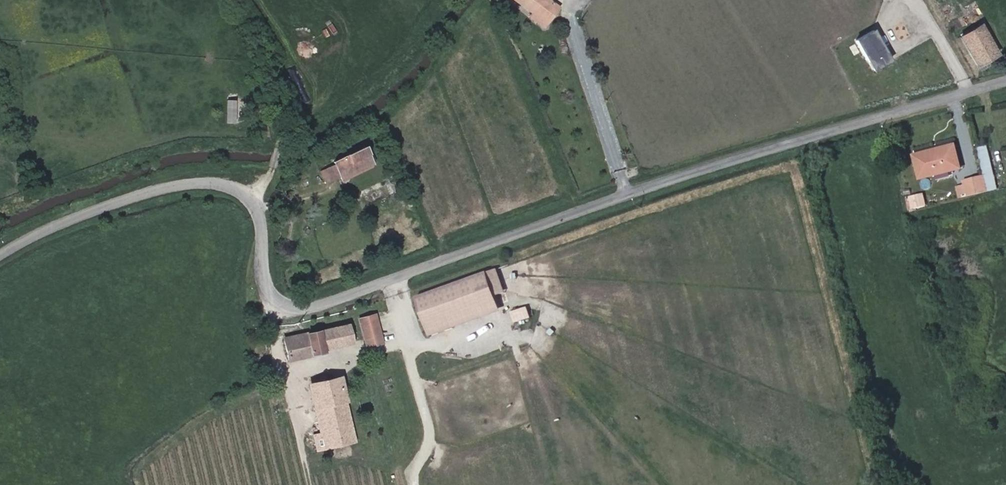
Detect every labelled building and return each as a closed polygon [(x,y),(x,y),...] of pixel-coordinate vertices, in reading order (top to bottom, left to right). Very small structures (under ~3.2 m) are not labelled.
[(526,11),(528,9),(540,20),(551,8),(541,0),(513,0),(526,11)] [(963,39),(976,61),(1000,48),(985,26),(963,39)] [(989,70),(1005,59),(1000,48),(976,61),(982,71),(989,70)] [(224,123),(233,124),(234,100),(225,99),(224,123)] [(926,175),(967,163),(960,139),(919,151),(926,175)] [(347,184),(380,169),(371,149),(339,163),(340,166),(346,180),(347,184)] [(326,172),(332,186),(346,180),(340,166),(326,172)] [(995,186),(991,172),(964,179),(968,193),(995,186)] [(930,189),(929,180),(919,181),(920,190),(930,189)] [(399,196),(406,193),(403,185),(395,188),(399,196)] [(368,348),(385,343),(376,316),(360,321),(368,348)] [(353,325),(324,332),(331,356),(359,349),(353,325)] [(291,367),(331,356),(324,332),(285,342),(291,367)] [(305,458),(349,449),(339,388),(314,393),(319,429),(301,432),(305,458)]
